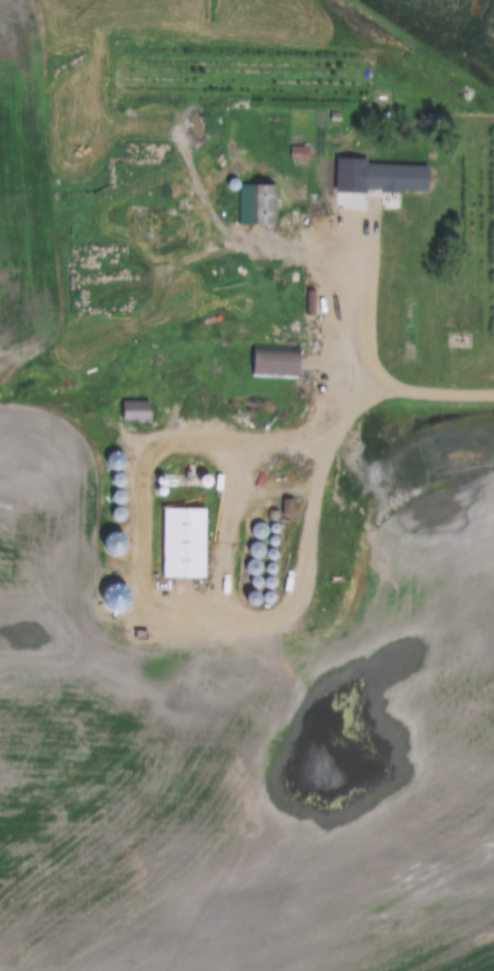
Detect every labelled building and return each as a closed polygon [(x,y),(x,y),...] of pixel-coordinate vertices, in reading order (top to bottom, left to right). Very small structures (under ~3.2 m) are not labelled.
[(310,149),(292,149),(292,160),(310,160),(310,149)] [(433,196),(433,167),(365,166),(364,195),(433,196)] [(276,227),(276,186),(242,186),(242,227),(276,227)] [(305,350),(251,349),(250,378),(304,379),(305,350)] [(121,403),(121,422),(154,422),(154,403),(121,403)] [(311,428),(321,428),(321,407),(311,407),(311,428)] [(131,465),(125,453),(112,460),(118,472),(131,465)] [(130,478),(110,478),(110,488),(130,488),(130,478)] [(171,479),(154,479),(154,498),(171,498),(171,479)] [(129,493),(110,493),(110,506),(129,506),(129,493)] [(281,516),(294,516),(294,501),(281,501),(281,516)] [(110,510),(110,522),(129,523),(129,511),(110,510)] [(210,580),(210,510),(162,510),(162,580),(210,580)]
